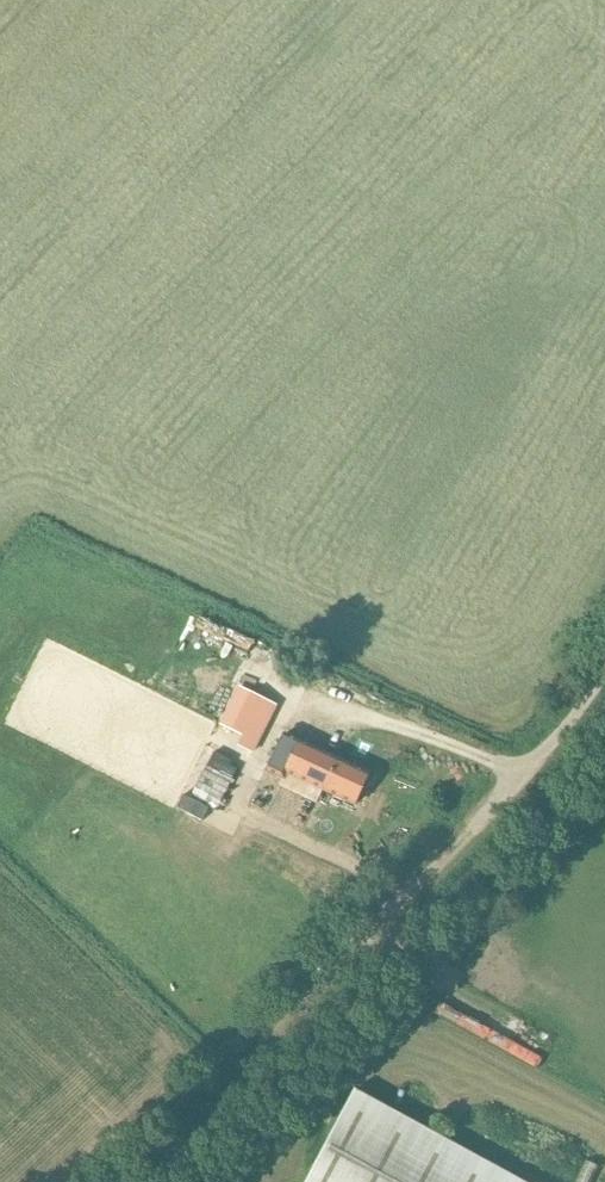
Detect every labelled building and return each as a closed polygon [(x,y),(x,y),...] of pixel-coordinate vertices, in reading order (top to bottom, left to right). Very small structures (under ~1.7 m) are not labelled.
[(239,687),(221,726),(243,736),(238,746),(254,754),(277,704),(239,687)] [(271,748),(256,779),(280,791),(281,789),(312,804),(319,787),(356,804),(369,775),(338,761),(319,752),(312,768),(271,748)] [(205,770),(191,798),(218,811),(238,768),(232,765),(234,760),(214,751),(205,770)] [(358,1091),(308,1181),(525,1181),(358,1091)]
